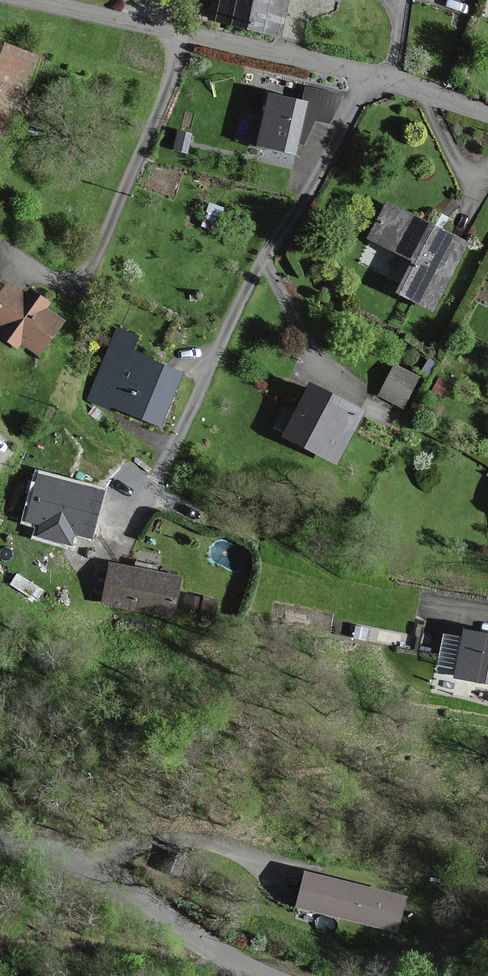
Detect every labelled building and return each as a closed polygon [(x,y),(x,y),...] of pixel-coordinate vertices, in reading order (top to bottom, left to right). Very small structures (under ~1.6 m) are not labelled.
[(206,23),(280,40),(289,0),(211,0),(206,23)] [(0,42),(0,131),(13,136),(40,55),(0,42)] [(339,97),(307,89),(303,101),(273,94),(261,145),(294,153),(297,141),(303,142),(316,118),(333,122),(339,97)] [(466,245),(385,203),(366,238),(411,262),(394,293),(431,312),(466,245)] [(8,282),(0,293),(0,331),(1,332),(0,334),(0,339),(17,350),(20,346),(38,358),(63,323),(45,310),(49,304),(31,291),(28,296),(8,282)] [(136,339),(115,330),(85,401),(157,432),(182,375),(130,353),(136,339)] [(417,380),(391,367),(376,398),(401,411),(417,380)] [(364,413),(309,384),(281,439),(336,467),(364,413)] [(98,495),(36,478),(24,520),(37,524),(34,537),(67,546),(70,534),(86,538),(98,495)] [(175,581),(109,568),(102,604),(168,617),(175,581)] [(460,633),(451,680),(487,687),(487,638),(460,633)] [(403,897),(307,872),(298,907),(394,931),(403,897)]
